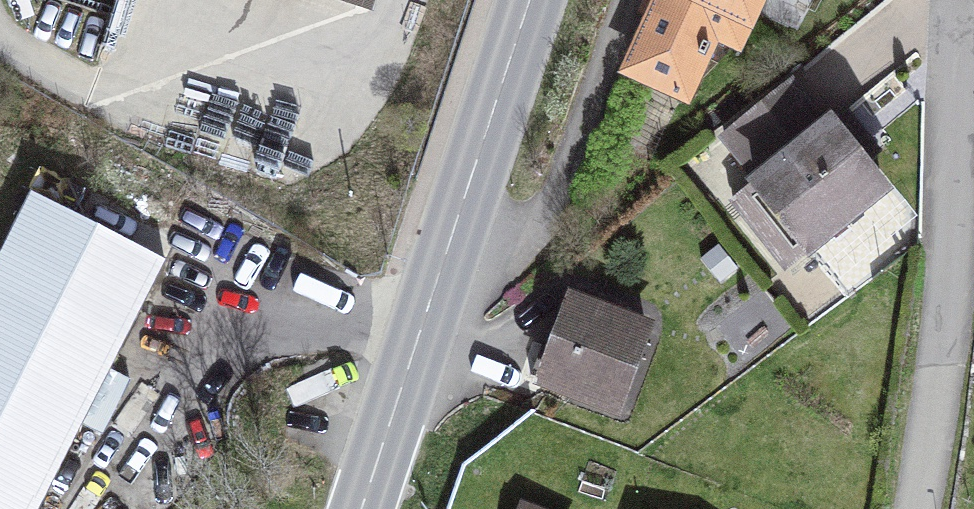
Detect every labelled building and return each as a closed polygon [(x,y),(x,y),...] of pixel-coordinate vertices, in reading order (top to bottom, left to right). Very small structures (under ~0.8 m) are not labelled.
[(683,0),(656,0),(617,83),(690,113),(719,54),(741,62),(752,44),(677,11),(683,0)] [(752,44),(774,0),(683,0),(677,11),(752,44)] [(804,267),(809,272),(895,204),(795,83),(717,142),(754,188),(729,209),(774,264),(786,278),(804,267)] [(0,219),(0,508),(33,508),(152,272),(9,201),(0,219)] [(531,399),(608,425),(639,334),(562,308),(531,399)]
